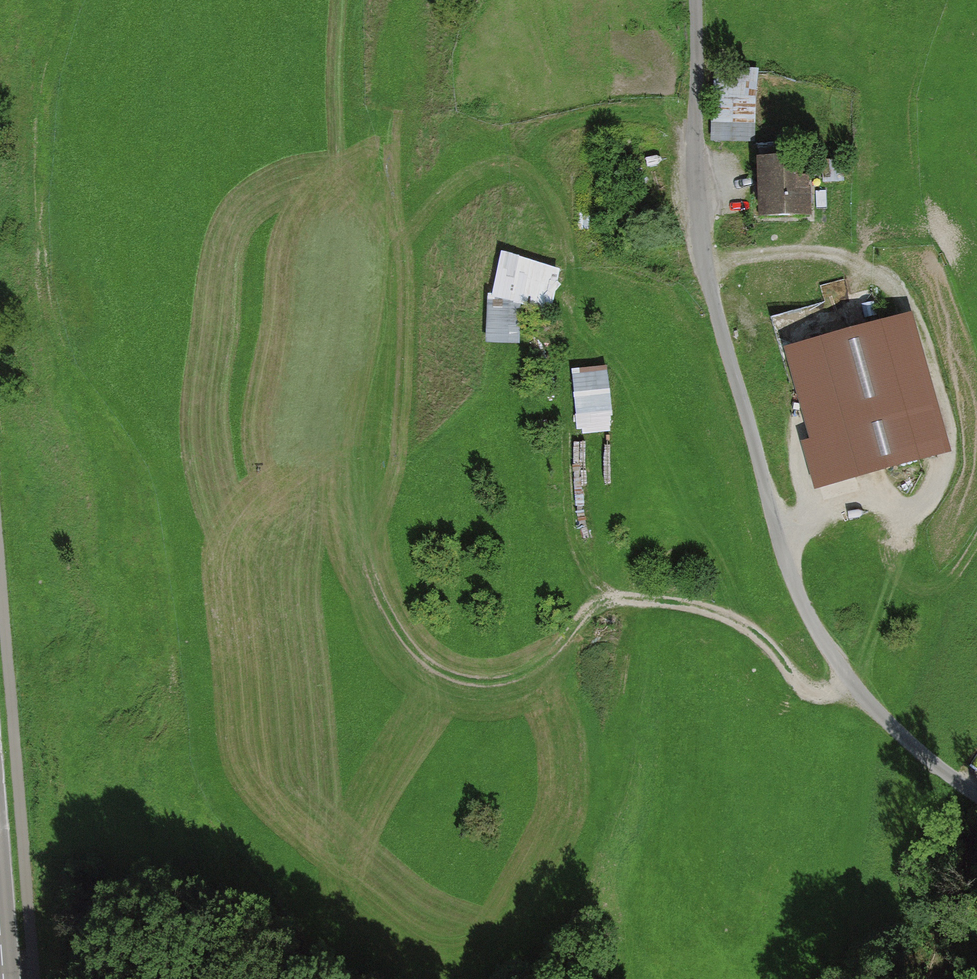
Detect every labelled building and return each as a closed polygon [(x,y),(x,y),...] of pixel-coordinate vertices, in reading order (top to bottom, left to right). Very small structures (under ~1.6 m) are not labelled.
[(762,70),(718,69),(717,141),(761,141),(762,70)] [(809,154),(760,155),(762,213),(811,211),(809,154)] [(561,268),(505,252),(494,293),(549,308),(561,268)] [(781,346),(819,487),(950,451),(912,311),(781,346)] [(577,408),(613,406),(611,364),(575,366),(577,408)]
